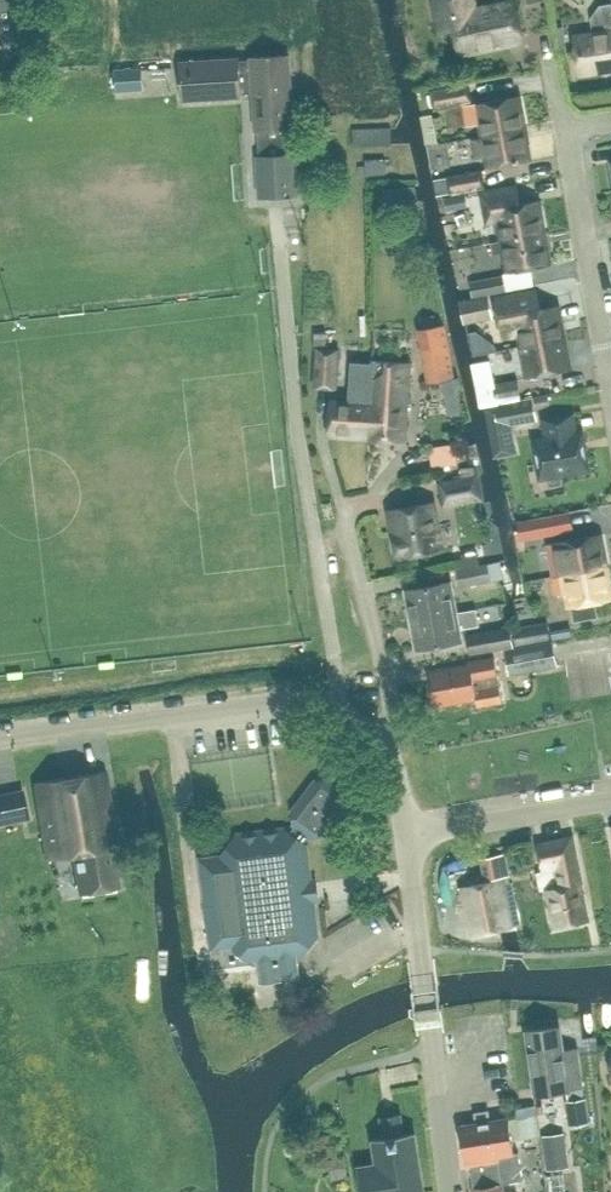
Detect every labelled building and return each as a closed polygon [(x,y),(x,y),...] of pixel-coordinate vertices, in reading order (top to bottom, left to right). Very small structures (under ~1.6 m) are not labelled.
[(16,39),(11,0),(0,0),(0,42),(16,39)] [(523,41),(515,1),(475,9),(473,0),(434,0),(440,30),(456,27),(462,54),(523,41)] [(574,35),(580,75),(610,70),(610,4),(602,5),(593,18),(595,32),(574,35)] [(294,127),(290,55),(253,57),(255,95),(253,95),(255,129),(259,129),(260,155),(257,156),(259,196),(271,195),(298,193),(296,153),(294,153),(292,133),(292,132),(292,127),(294,127)] [(253,93),(253,95),(255,95),(253,57),(251,57),(251,59),(239,60),(239,58),(180,61),(183,100),(241,97),(241,94),(253,93)] [(479,136),(526,127),(520,94),(473,104),(470,85),(433,92),(436,108),(464,102),(468,123),(477,122),(479,136)] [(392,125),(379,125),(349,128),(349,129),(351,147),(382,145),(394,144),(392,126),(392,125)] [(532,159),(526,127),(479,136),(470,137),(473,156),(483,155),(486,168),(532,159)] [(359,175),(366,175),(386,174),(385,158),(384,158),(383,152),(365,153),(366,165),(358,165),(359,175)] [(484,168),(447,175),(435,177),(439,195),(450,192),(450,195),(487,189),(484,168)] [(498,222),(501,239),(490,241),(490,242),(545,232),(539,200),(521,203),(518,187),(481,193),(487,224),(498,222)] [(551,264),(545,232),(490,242),(492,254),(504,252),(507,273),(471,281),(474,297),(534,284),(531,268),(551,264)] [(488,294),(464,299),(458,300),(463,323),(469,322),(493,317),(488,294)] [(515,315),(521,345),(565,337),(559,304),(537,309),(534,294),(500,300),(503,318),(515,315)] [(427,384),(439,382),(456,379),(456,378),(446,323),(417,328),(427,384)] [(314,388),(339,390),(341,347),(325,347),(325,331),(312,332),(312,348),(315,348),(314,388)] [(571,369),(565,337),(521,345),(527,377),(571,369)] [(373,359),(373,361),(368,439),(406,442),(411,362),(373,359)] [(366,439),(368,439),(373,361),(350,360),(347,401),(332,401),(330,435),(367,437),(366,439)] [(497,402),(522,397),(518,378),(494,383),(497,402)] [(532,397),(495,404),(499,426),(536,420),(532,397)] [(535,440),(542,478),(588,470),(581,432),(575,433),(572,416),(545,421),(548,438),(535,440)] [(445,444),(419,448),(422,469),(449,464),(445,444)] [(484,500),(479,473),(437,481),(443,508),(484,500)] [(441,549),(432,502),(389,510),(398,556),(441,549)] [(539,537),(574,531),(570,510),(536,516),(539,537)] [(549,543),(554,576),(606,566),(600,534),(559,541),(559,542),(549,543)] [(491,580),(488,563),(457,569),(460,587),(491,580)] [(610,598),(610,592),(606,566),(554,576),(557,594),(568,592),(570,606),(573,605),(575,619),(597,616),(595,601),(610,598)] [(406,590),(411,618),(457,610),(451,581),(406,590)] [(411,618),(417,649),(463,641),(460,626),(478,623),(475,607),(457,610),(411,618)] [(548,621),(513,627),(516,645),(551,640),(548,621)] [(469,654),(501,649),(514,647),(511,627),(466,635),(469,654)] [(554,641),(506,650),(510,674),(558,665),(554,641)] [(471,662),(471,664),(429,672),(435,706),(476,698),(477,706),(503,701),(495,657),(471,662)] [(34,782),(47,858),(72,854),(79,893),(120,886),(113,848),(117,847),(105,771),(34,782)] [(317,881),(317,878),(312,879),(307,844),(303,841),(308,835),(312,838),(325,836),(349,805),(347,791),(329,778),(316,780),(292,810),(293,823),(297,827),(292,832),(286,827),(237,834),(220,856),(200,858),(212,949),(224,948),(231,948),(252,964),(256,964),(259,983),(300,977),(298,958),(302,958),(319,936),(315,901),(320,901),(317,881)] [(0,792),(0,821),(19,817),(18,812),(28,810),(22,788),(0,792)] [(573,837),(538,843),(543,870),(556,867),(560,887),(548,889),(555,926),(587,920),(580,883),(581,883),(573,837)] [(516,926),(504,851),(481,855),(485,877),(463,881),(471,933),(516,926)] [(568,1089),(569,1100),(567,1100),(570,1125),(587,1122),(583,1088),(577,1047),(564,1049),(560,1026),(527,1030),(536,1093),(568,1089)] [(381,1117),(384,1136),(372,1138),(376,1163),(357,1165),(361,1191),(424,1191),(422,1180),(423,1180),(423,1178),(422,1178),(419,1158),(420,1158),(419,1156),(418,1156),(414,1131),(403,1133),(400,1114),(381,1117)] [(514,1152),(512,1140),(537,1136),(534,1115),(509,1119),(508,1117),(461,1124),(468,1168),(471,1168),(474,1191),(504,1191),(503,1183),(523,1180),(519,1152),(514,1152)] [(543,1135),(547,1169),(569,1166),(565,1132),(543,1135)] [(313,1137),(317,1157),(332,1154),(329,1134),(313,1137)] [(345,1166),(343,1157),(314,1161),(316,1171),(329,1169),(332,1180),(348,1177),(346,1166),(345,1166)]
